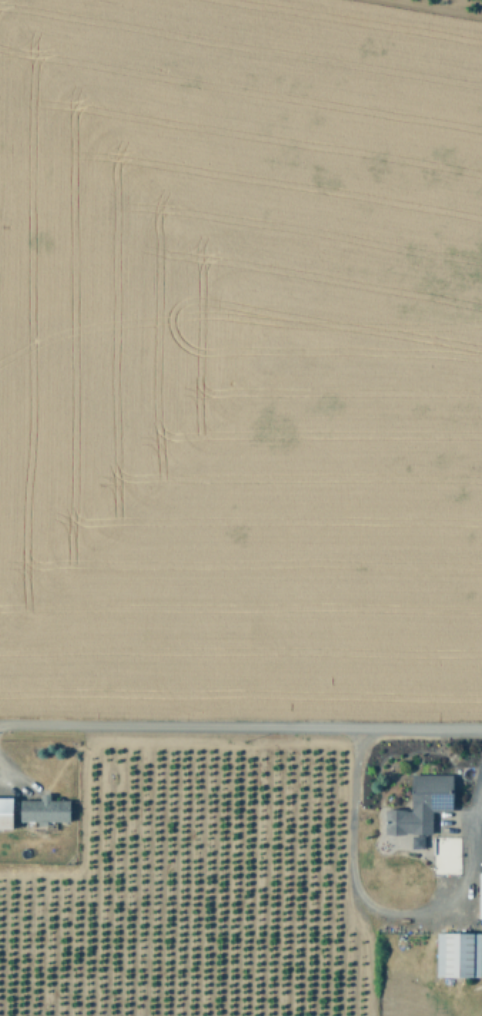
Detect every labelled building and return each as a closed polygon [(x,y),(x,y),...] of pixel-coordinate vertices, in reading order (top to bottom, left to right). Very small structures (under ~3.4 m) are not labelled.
[(451,774),(409,774),(410,809),(384,809),(384,834),(432,833),(432,810),(451,810),(451,774)] [(68,821),(68,799),(48,799),(48,793),(38,793),(38,799),(16,799),(17,820),(36,820),(36,822),(68,821)] [(8,796),(0,796),(0,828),(8,827),(8,796)] [(434,975),(480,976),(481,933),(435,932),(434,975)]
